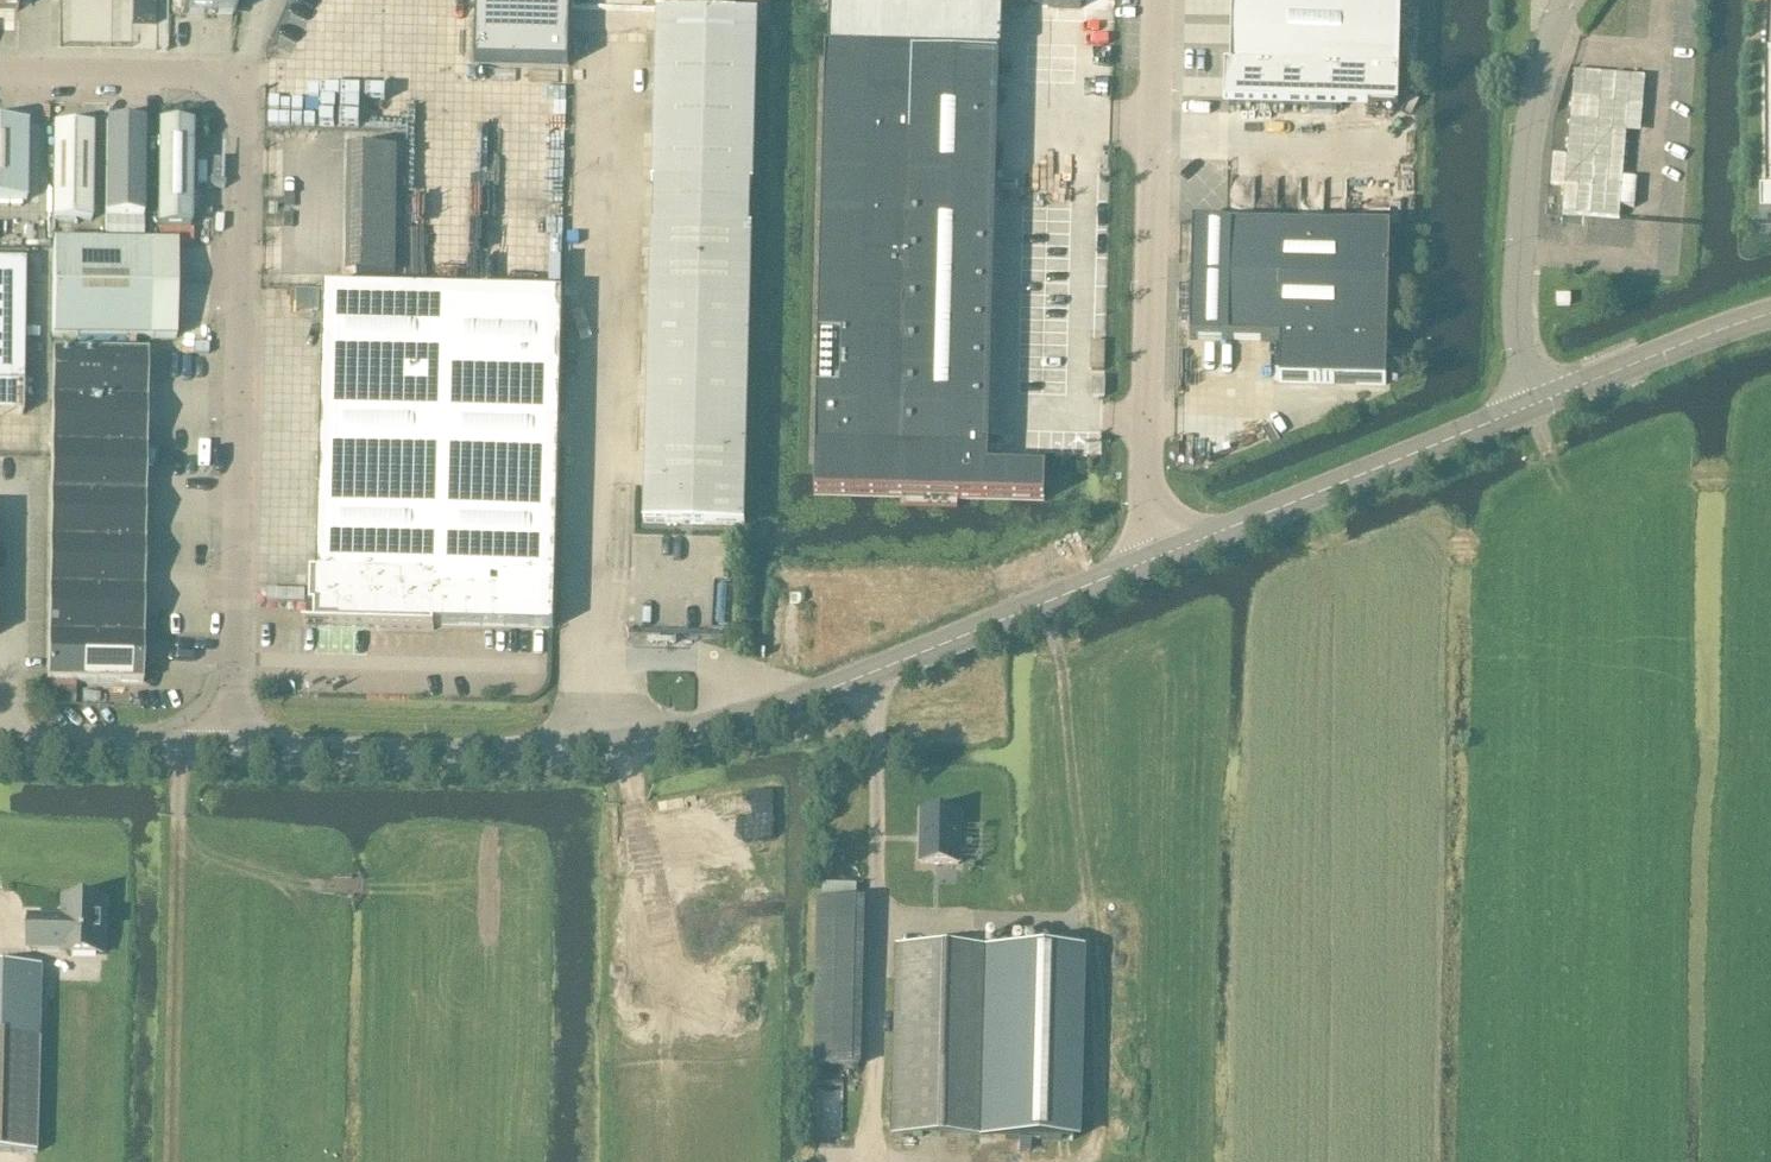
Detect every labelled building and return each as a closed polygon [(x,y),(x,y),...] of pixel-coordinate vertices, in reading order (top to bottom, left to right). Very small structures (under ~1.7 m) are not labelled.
[(14,10),(14,11),(18,11),(18,7),(17,7),(17,0),(0,0),(0,10),(14,10)] [(184,13),(236,14),(236,0),(184,0),(184,13)] [(570,0),(477,0),(475,63),(569,66),(570,0)] [(829,1),(1000,6),(1081,8),(1081,0),(829,0),(829,1)] [(1230,67),(1224,67),(1223,105),(1229,105),(1398,110),(1401,0),(1232,0),(1230,67)] [(1759,198),(1759,223),(1762,223),(1770,223),(1770,0),(1769,0),(1769,59),(1765,59),(1766,198),(1759,198)] [(651,226),(649,328),(644,522),(743,525),(757,15),(657,12),(653,182),(655,182),(654,226),(651,226)] [(816,493),(1044,499),(1044,471),(987,469),(998,55),(828,50),(816,493)] [(1553,156),(1551,184),(1564,185),(1563,213),(1620,218),(1623,179),(1627,133),(1629,104),(1643,106),(1646,77),(1631,76),(1573,71),(1566,157),(1553,156)] [(145,123),(107,122),(106,217),(144,218),(145,123)] [(0,124),(0,201),(26,202),(27,124),(0,124)] [(93,125),(54,124),(53,220),(91,220),(93,125)] [(192,125),(159,124),(158,229),(191,229),(192,125)] [(398,150),(357,150),(355,273),(396,274),(398,150)] [(1386,385),(1390,228),(1193,223),(1190,340),(1280,342),(1279,382),(1386,385)] [(53,242),(52,328),(52,337),(176,338),(177,243),(53,242)] [(23,383),(25,262),(0,261),(0,383),(23,383)] [(554,629),(563,295),(324,288),(316,574),(311,574),(310,609),(315,609),(315,627),(434,630),(434,626),(554,629)] [(1558,296),(1558,308),(1572,308),(1573,296),(1558,296)] [(52,398),(147,400),(148,352),(144,352),(144,353),(53,351),(52,398)] [(1093,397),(1105,397),(1105,380),(1093,380),(1093,397)] [(147,400),(52,398),(51,445),(146,447),(147,400)] [(146,447),(51,445),(50,492),(146,494),(146,447)] [(146,494),(50,492),(49,540),(145,542),(146,494)] [(145,542),(49,540),(49,587),(144,589),(145,542)] [(144,589),(49,587),(48,634),(143,636),(144,589)] [(143,684),(143,636),(48,634),(47,680),(47,682),(143,684)] [(922,813),(921,864),(959,865),(960,814),(922,813)] [(30,917),(29,947),(63,948),(63,953),(104,954),(105,900),(65,899),(64,921),(53,921),(53,918),(30,917)] [(814,1067),(859,1068),(864,901),(818,900),(814,1067)] [(1074,1140),(1078,951),(897,947),(892,1136),(1074,1140)] [(0,967),(0,1152),(39,1153),(43,968),(0,967)]
